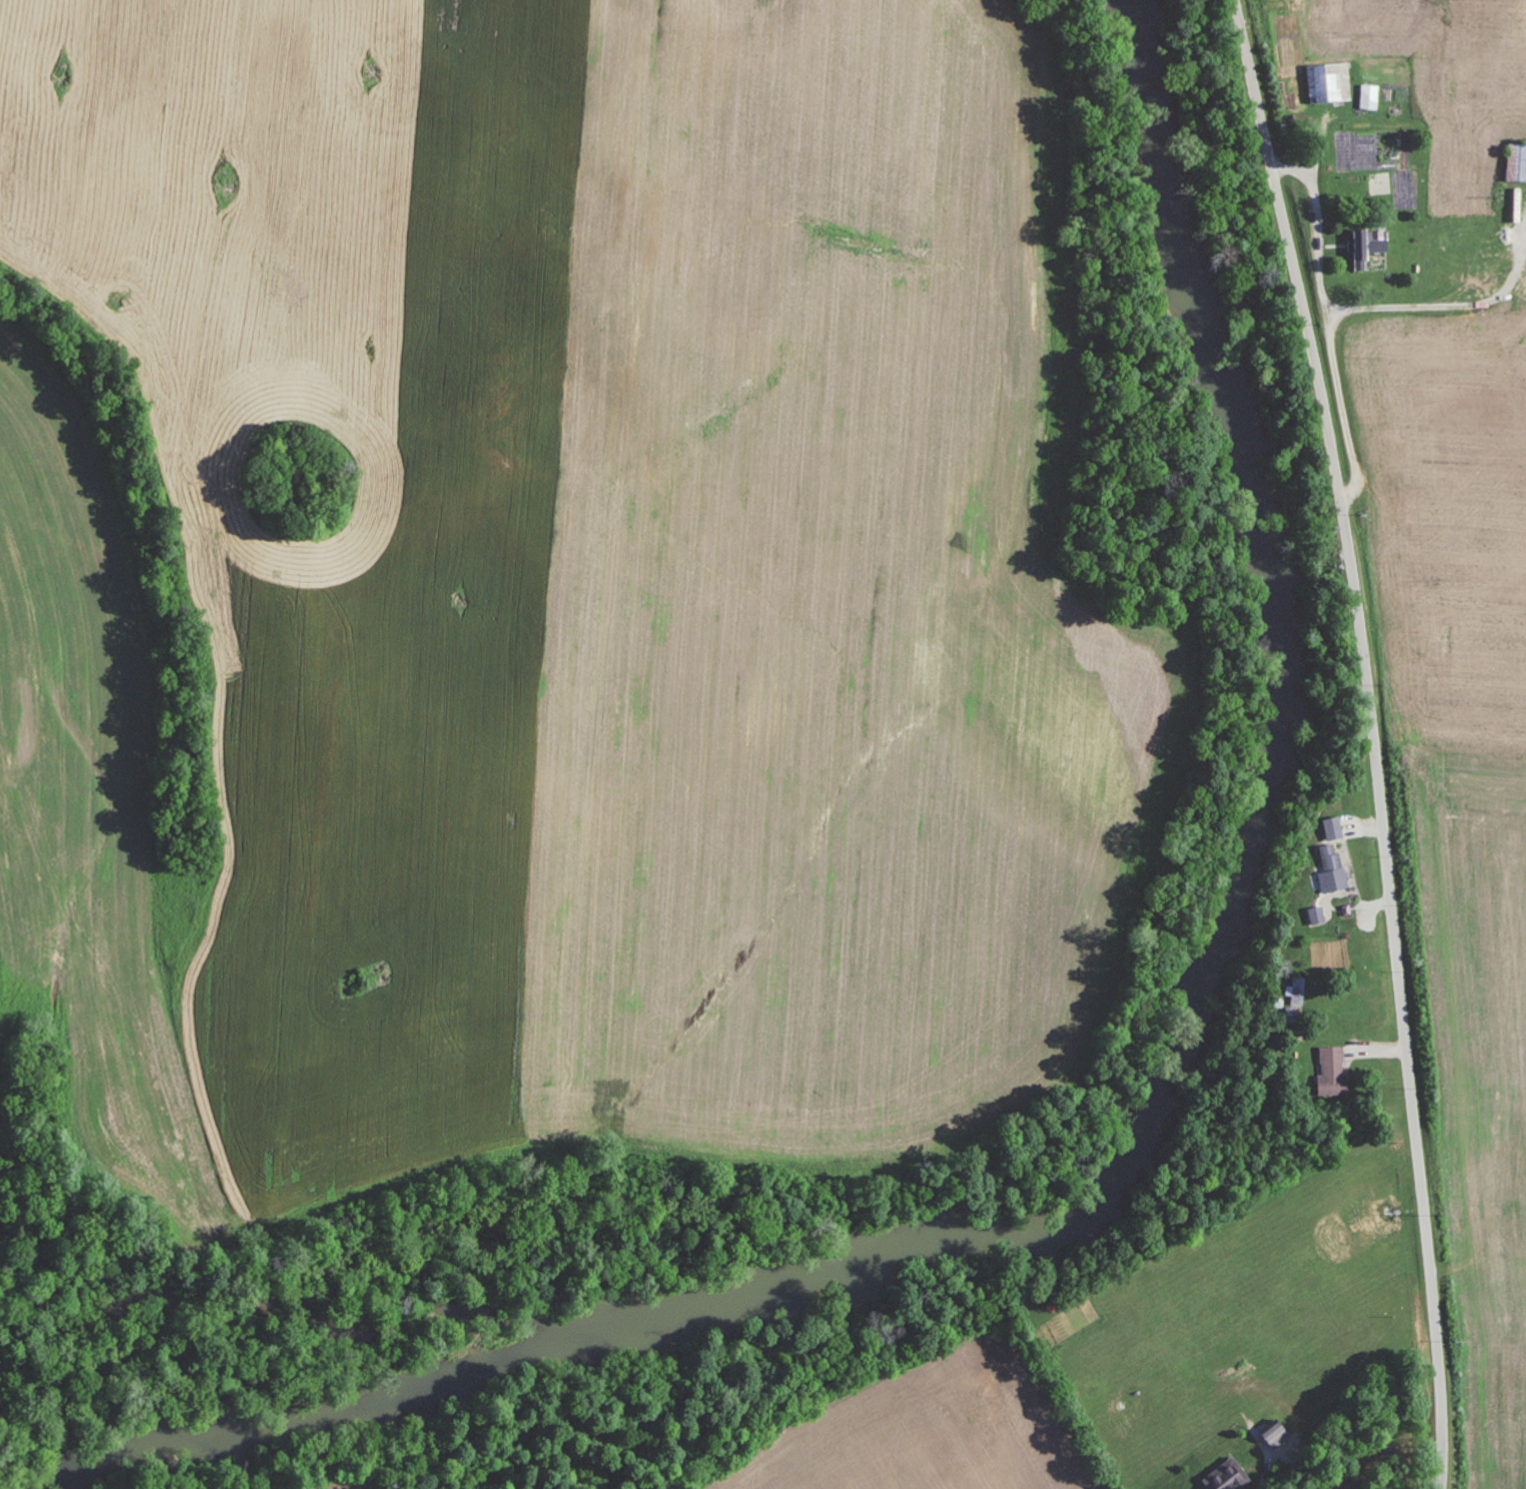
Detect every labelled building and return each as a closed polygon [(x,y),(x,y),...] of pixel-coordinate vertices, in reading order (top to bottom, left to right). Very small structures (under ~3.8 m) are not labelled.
[(1308,103),(1350,101),(1348,63),(1306,65),(1308,103)] [(1378,86),(1361,85),(1360,108),(1377,109),(1378,86)] [(1525,182),(1525,145),(1508,144),(1506,181),(1525,182)] [(1382,230),(1349,233),(1351,260),(1363,259),(1363,253),(1384,251),(1382,230)] [(1326,842),(1343,837),(1337,816),(1321,821),(1326,842)] [(1347,888),(1335,843),(1318,847),(1324,870),(1316,872),(1322,894),(1347,888)] [(1307,910),(1311,926),(1325,922),(1321,906),(1307,910)] [(1293,986),(1287,986),(1287,1006),(1303,1007),(1305,977),(1293,977),(1293,986)]
